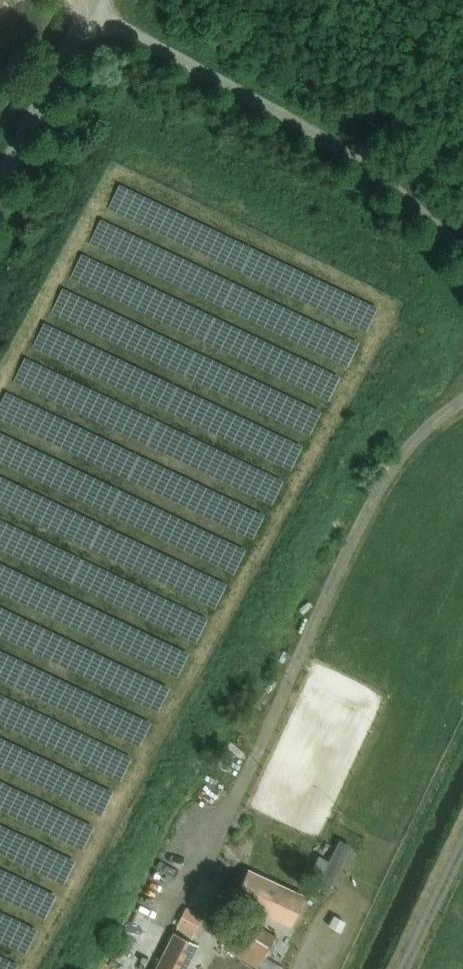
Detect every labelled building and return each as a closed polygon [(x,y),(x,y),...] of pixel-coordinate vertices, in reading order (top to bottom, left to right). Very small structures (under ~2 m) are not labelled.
[(330,833),(334,846),(338,844),(335,832),(330,833)] [(323,879),(331,865),(319,858),(311,873),(323,879)] [(233,900),(288,926),(301,897),(246,872),(233,900)] [(203,917),(186,908),(176,928),(193,936),(203,917)] [(278,940),(250,921),(229,954),(252,968),(259,968),(278,940)] [(198,945),(173,933),(155,968),(186,968),(198,945)] [(335,947),(322,940),(317,951),(330,957),(335,947)]
